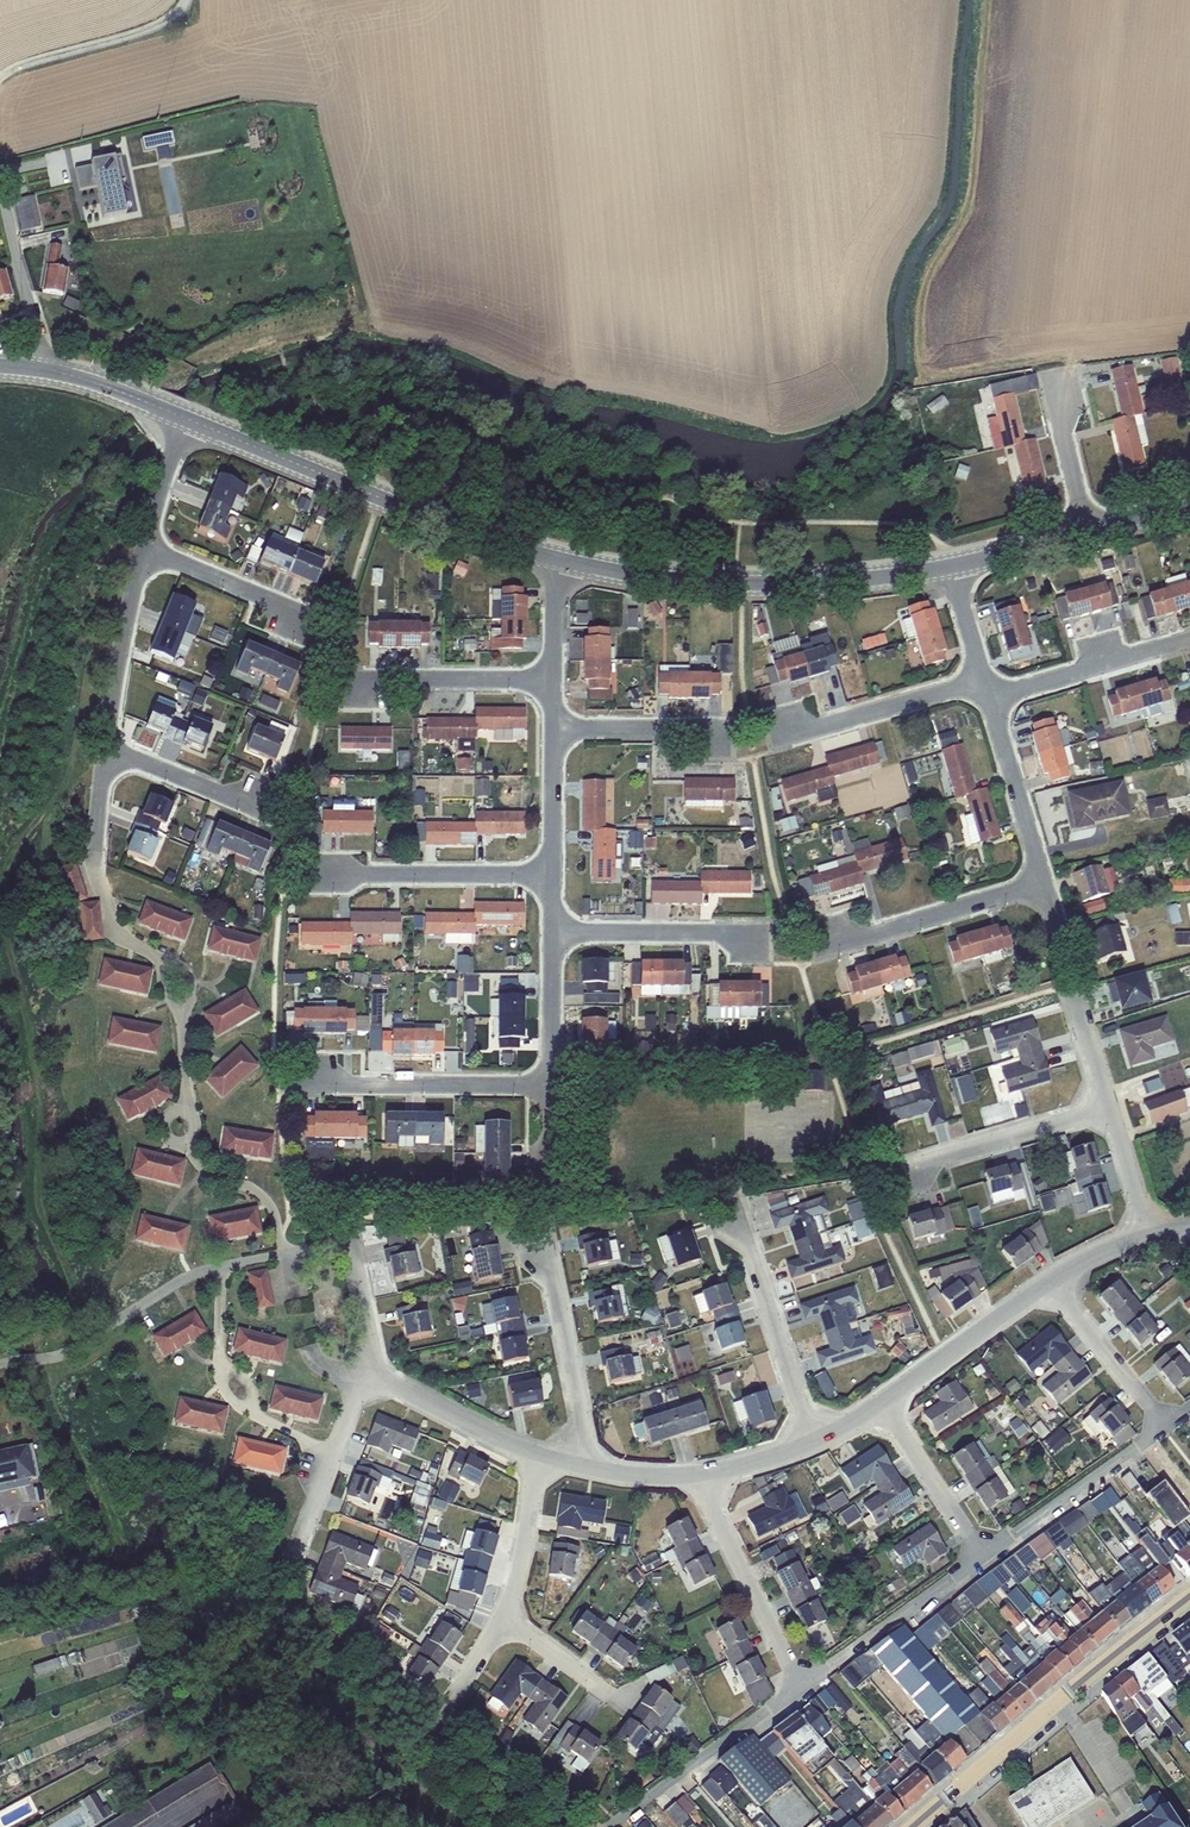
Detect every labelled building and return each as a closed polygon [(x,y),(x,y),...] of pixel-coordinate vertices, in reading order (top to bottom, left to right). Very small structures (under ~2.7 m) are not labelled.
[(172,133),(142,139),(144,150),(175,144),(172,133)] [(91,166),(75,170),(79,191),(96,187),(103,219),(125,214),(119,182),(125,181),(120,156),(91,162),(91,166)] [(33,196),(12,201),(19,232),(40,228),(33,196)] [(62,246),(50,244),(42,292),(63,295),(67,269),(58,268),(62,246)] [(0,274),(0,301),(10,298),(3,273),(0,274)] [(80,302),(67,296),(63,306),(76,311),(80,302)] [(1176,358),(1160,362),(1165,384),(1181,380),(1176,358)] [(1132,366),(1110,372),(1122,419),(1141,415),(1143,414),(1132,366)] [(1035,375),(988,387),(991,400),(1012,395),(1038,389),(1035,375)] [(941,395),(926,406),(932,415),(948,404),(941,395)] [(994,450),(1013,445),(1023,443),(1012,395),(991,400),(996,418),(987,420),(994,450)] [(1148,443),(1141,415),(1122,419),(1112,421),(1123,469),(1144,464),(1139,445),(1148,443)] [(1023,443),(1013,445),(1025,493),(1045,488),(1034,440),(1023,443)] [(958,465),(954,478),(965,481),(969,468),(958,465)] [(263,474),(258,478),(267,490),(272,486),(263,474)] [(246,488),(220,477),(209,503),(229,512),(235,497),(241,500),(246,488)] [(300,498),(296,509),(307,513),(311,502),(300,498)] [(229,512),(209,503),(198,530),(224,540),(229,529),(224,526),(229,512)] [(320,506),(316,517),(326,521),(330,510),(320,506)] [(284,539),(299,545),(299,543),(303,534),(289,528),(284,539)] [(284,539),(272,534),(269,541),(268,541),(259,563),(287,574),(296,552),(300,543),(299,543),(299,545),(284,539)] [(296,552),(287,574),(315,586),(324,564),(296,552)] [(1131,555),(1122,558),(1125,571),(1135,568),(1131,555)] [(1112,559),(1100,562),(1103,572),(1115,569),(1112,559)] [(458,561),(452,573),(463,578),(469,566),(458,561)] [(382,570),(372,570),(371,584),(381,585),(382,570)] [(1168,590),(1174,613),(1189,609),(1189,585),(1188,585),(1187,583),(1186,584),(1184,575),(1165,580),(1168,590)] [(427,576),(426,576),(426,590),(438,591),(438,576),(427,576)] [(1103,584),(1083,590),(1090,614),(1109,608),(1118,605),(1112,583),(1104,586),(1103,584)] [(521,591),(492,590),(492,620),(500,620),(524,620),(525,600),(521,600),(521,591)] [(1063,598),(1055,600),(1061,621),(1070,619),(1090,614),(1083,590),(1063,596),(1063,598)] [(1174,613),(1168,590),(1147,596),(1147,597),(1139,600),(1146,621),(1155,618),(1155,619),(1174,613)] [(172,596),(161,624),(183,633),(195,605),(172,596)] [(1014,599),(993,606),(996,615),(995,615),(1001,634),(1025,627),(1018,607),(1017,607),(1014,599)] [(655,601),(645,607),(653,618),(662,612),(655,601)] [(910,619),(902,621),(908,641),(916,638),(938,632),(932,612),(928,613),(926,605),(907,610),(910,619)] [(757,617),(756,626),(764,624),(761,613),(760,613),(758,606),(752,607),(753,618),(757,617)] [(636,610),(627,611),(627,629),(636,629),(636,610)] [(1049,613),(1030,619),(1032,625),(1051,619),(1049,613)] [(586,615),(576,615),(576,624),(586,624),(586,615)] [(524,640),(524,620),(500,620),(500,630),(491,630),(491,650),(520,649),(520,640),(524,640)] [(183,633),(161,624),(150,653),(173,662),(177,654),(186,657),(193,637),(183,633)] [(764,624),(756,626),(760,638),(767,636),(764,624)] [(378,649),(398,649),(398,625),(378,625),(368,625),(368,644),(378,645),(378,649)] [(398,625),(398,649),(418,649),(418,645),(427,645),(427,626),(418,626),(418,625),(398,625)] [(215,627),(210,639),(223,644),(228,633),(215,627)] [(1025,627),(1001,634),(1006,654),(1007,653),(1010,662),(1031,656),(1029,648),(1030,647),(1025,627)] [(607,631),(588,631),(588,641),(584,640),(584,661),(607,661),(607,631)] [(944,651),(938,632),(916,638),(924,666),(943,661),(940,652),(944,651)] [(862,643),(860,644),(862,651),(887,644),(884,634),(861,641),(862,643)] [(801,656),(808,679),(827,673),(826,669),(835,667),(826,635),(808,640),(809,643),(799,647),(801,656)] [(475,640),(463,640),(463,651),(475,651),(475,640)] [(273,655),(246,644),(235,672),(247,677),(250,670),(264,676),(273,655)] [(731,673),(731,646),(717,646),(717,673),(731,673)] [(789,684),(808,679),(801,656),(798,647),(771,655),(774,667),(778,683),(787,681),(789,684)] [(299,667),(273,655),(264,676),(278,683),(276,689),(288,694),(299,667)] [(607,690),(607,661),(584,661),(584,681),(588,681),(588,690),(607,690)] [(688,675),(688,667),(668,667),(668,676),(658,676),(658,695),(668,696),(668,700),(688,700),(688,675)] [(658,676),(668,676),(668,667),(659,667),(658,676)] [(778,683),(774,667),(765,670),(769,686),(778,683)] [(709,675),(688,675),(688,700),(708,700),(708,696),(717,696),(717,676),(710,676),(709,675)] [(203,676),(199,685),(209,690),(213,681),(203,676)] [(1177,684),(1179,692),(1189,689),(1189,691),(1189,680),(1177,684)] [(176,691),(189,697),(193,688),(180,682),(176,691)] [(1153,682),(1134,687),(1141,711),(1143,719),(1143,720),(1171,711),(1163,683),(1154,685),(1153,682)] [(253,691),(242,687),(238,698),(248,702),(253,691)] [(1141,711),(1134,687),(1114,693),(1116,697),(1107,700),(1113,719),(1120,717),(1120,718),(1130,715),(1141,711)] [(207,694),(197,689),(191,703),(202,707),(207,694)] [(634,689),(625,694),(630,703),(639,698),(634,689)] [(607,690),(588,690),(588,701),(611,701),(610,690),(607,690)] [(276,700),(261,695),(257,705),(276,712),(279,703),(275,702),(276,700)] [(176,705),(158,698),(146,727),(162,734),(161,737),(173,742),(182,720),(183,717),(173,713),(176,705)] [(475,709),(475,719),(475,731),(494,731),(494,739),(524,739),(524,709),(475,709)] [(1143,719),(1141,711),(1130,715),(1132,722),(1143,719)] [(182,720),(173,742),(185,747),(186,743),(202,750),(212,727),(192,719),(190,724),(182,720)] [(475,719),(426,719),(426,741),(457,741),(457,752),(475,752),(475,731),(475,719)] [(1050,721),(1032,726),(1035,735),(1031,736),(1037,756),(1061,749),(1069,746),(1064,730),(1056,732),(1055,728),(1053,729),(1050,721)] [(288,729),(271,722),(266,732),(284,739),(288,729)] [(266,732),(255,728),(246,750),(275,761),(284,739),(266,732)] [(1093,728),(1086,729),(1084,735),(1086,741),(1096,737),(1093,728)] [(390,729),(341,729),(341,751),(390,751),(390,729)] [(953,732),(937,737),(941,752),(957,747),(953,732)] [(881,742),(872,745),(877,764),(887,761),(881,742)] [(825,758),(828,767),(831,779),(878,765),(877,764),(872,745),(871,744),(825,758)] [(941,752),(956,798),(964,796),(975,792),(961,746),(957,747),(941,752)] [(1074,763),(1069,746),(1061,749),(1066,766),(1074,763)] [(1066,766),(1061,749),(1037,756),(1042,775),(1046,773),(1049,783),(1068,777),(1066,769),(1067,769),(1066,766)] [(475,759),(454,759),(454,771),(457,771),(457,773),(470,773),(470,770),(475,770),(475,759)] [(650,759),(637,759),(637,770),(646,770),(646,768),(649,769),(650,759)] [(491,762),(482,761),(482,771),(491,771),(491,762)] [(911,762),(902,764),(907,779),(915,776),(911,762)] [(1100,762),(1089,763),(1091,776),(1102,775),(1100,762)] [(828,767),(781,781),(787,802),(816,794),(819,804),(837,798),(831,779),(828,767)] [(416,776),(413,776),(412,804),(414,804),(414,807),(425,807),(424,791),(416,791),(416,776)] [(489,780),(475,780),(475,797),(489,797),(489,780)] [(733,780),(684,780),(684,802),(685,802),(685,808),(722,808),(722,802),(733,802),(733,780)] [(604,782),(583,782),(583,831),(593,831),(603,831),(604,782)] [(1122,782),(1067,795),(1075,829),(1093,825),(1093,824),(1130,816),(1122,782)] [(771,793),(769,793),(773,812),(782,809),(780,800),(777,801),(776,796),(779,795),(777,788),(770,789),(771,793)] [(985,789),(975,792),(964,796),(970,816),(964,817),(967,827),(967,834),(970,845),(999,836),(985,789)] [(172,806),(150,796),(143,813),(140,811),(135,823),(157,832),(160,824),(164,825),(172,806)] [(1165,799),(1144,803),(1148,820),(1168,816),(1165,799)] [(332,811),(323,811),(323,833),(371,834),(372,812),(354,812),(353,802),(346,802),(346,800),(339,800),(339,802),(332,802),(332,811)] [(909,805),(892,810),(896,822),(912,817),(909,805)] [(523,814),(475,813),(475,823),(474,834),(523,834),(523,814)] [(794,817),(779,821),(782,833),(797,828),(794,817)] [(749,818),(739,818),(739,830),(753,829),(752,820),(749,820),(749,818)] [(206,850),(217,824),(206,819),(195,846),(206,850)] [(636,821),(636,830),(647,830),(647,820),(636,821)] [(157,832),(135,823),(130,835),(133,837),(126,853),(150,863),(158,843),(153,841),(157,832)] [(416,824),(416,842),(426,843),(426,823),(416,824)] [(474,834),(475,823),(426,823),(426,843),(426,844),(474,845),(474,834)] [(234,855),(243,835),(217,824),(206,850),(205,852),(218,857),(221,850),(234,855)] [(320,824),(301,824),(300,847),(320,848),(320,824)] [(854,854),(850,844),(845,826),(840,827),(841,831),(840,831),(843,841),(847,856),(854,854)] [(192,832),(184,828),(180,837),(188,841),(188,840),(191,841),(194,835),(191,833),(192,832)] [(603,831),(593,831),(593,880),(613,880),(614,860),(622,861),(622,842),(614,842),(614,831),(603,831)] [(843,841),(840,831),(831,834),(834,843),(843,841)] [(642,832),(629,833),(629,849),(638,849),(638,852),(642,852),(642,832)] [(750,834),(738,839),(743,851),(755,846),(750,834)] [(270,846),(243,835),(234,855),(231,862),(258,874),(270,846)] [(944,837),(933,840),(937,856),(948,853),(944,837)] [(656,838),(644,838),(644,850),(656,849),(656,838)] [(867,838),(850,844),(854,854),(854,856),(859,874),(906,860),(900,838),(870,848),(867,838)] [(68,846),(54,849),(57,860),(70,857),(68,846)] [(862,883),(859,874),(854,856),(815,868),(817,875),(809,877),(810,877),(815,895),(816,897),(862,883)] [(56,870),(68,905),(86,899),(75,864),(56,870)] [(1101,866),(1072,874),(1075,884),(1077,884),(1083,902),(1109,894),(1118,891),(1112,868),(1102,871),(1101,866)] [(168,871),(162,882),(170,886),(176,875),(168,871)] [(749,872),(700,872),(700,883),(700,894),(749,894),(749,872)] [(802,899),(815,895),(810,877),(797,881),(802,899)] [(1164,880),(1164,895),(1188,895),(1188,880),(1164,880)] [(700,894),(700,883),(652,882),(651,904),(700,904),(700,894)] [(1102,899),(1082,905),(1085,917),(1105,911),(1102,899)] [(98,903),(79,905),(82,941),(102,939),(98,903)] [(168,911),(146,903),(138,924),(150,928),(150,929),(155,931),(156,930),(161,932),(168,911)] [(474,904),(474,914),(474,925),(523,925),(523,905),(474,904)] [(1175,904),(1166,907),(1171,925),(1180,922),(1175,904)] [(264,907),(253,906),(252,921),(263,922),(264,907)] [(191,919),(168,911),(161,932),(166,934),(166,935),(171,937),(171,936),(183,940),(191,919)] [(350,914),(350,924),(350,935),(382,936),(382,943),(399,943),(399,914),(350,914)] [(474,914),(425,914),(425,936),(445,936),(445,943),(456,943),(462,944),(474,945),(474,935),(474,925),(474,914)] [(422,916),(413,915),(413,928),(422,928),(422,916)] [(1112,916),(1088,923),(1091,933),(1115,926),(1112,916)] [(350,924),(301,924),(301,946),(350,946),(350,935),(350,924)] [(1091,933),(1090,933),(1098,960),(1126,952),(1118,925),(1115,926),(1091,933)] [(237,933),(213,927),(208,950),(220,953),(220,954),(225,955),(226,954),(231,956),(237,933)] [(994,928),(975,934),(982,958),(984,966),(1002,961),(999,953),(1003,952),(1002,950),(1010,948),(1004,929),(995,932),(994,928)] [(260,938),(237,933),(231,956),(237,957),(236,958),(241,959),(242,958),(254,961),(260,938)] [(982,958),(975,934),(955,940),(957,943),(948,946),(953,965),(961,963),(961,964),(982,958)] [(1175,935),(1175,945),(1189,945),(1189,935),(1175,935)] [(468,956),(457,956),(457,974),(473,974),(473,958),(468,958),(468,956)] [(394,971),(395,973),(405,972),(409,969),(403,958),(393,963),(397,969),(394,971)] [(516,958),(506,958),(506,968),(516,968),(516,958)] [(893,958),(873,964),(880,988),(901,982),(901,981),(909,979),(903,959),(894,962),(893,958)] [(122,990),(127,966),(104,961),(99,985),(122,990)] [(347,962),(337,962),(337,973),(350,973),(350,967),(347,967),(347,962)] [(614,963),(582,963),(582,983),(587,983),(587,992),(607,992),(607,982),(614,982),(614,963)] [(641,964),(632,964),(631,987),(640,987),(640,996),(661,996),(661,963),(641,963),(641,964)] [(681,963),(661,963),(661,996),(688,996),(688,986),(690,986),(690,991),(700,991),(700,976),(690,976),(690,964),(681,964),(681,963)] [(854,970),(855,973),(846,976),(852,994),(859,992),(860,994),(863,993),(865,1001),(882,996),(880,988),(873,964),(854,970)] [(151,971),(127,966),(122,990),(146,994),(151,971)] [(1033,970),(1024,972),(1027,985),(1037,982),(1036,977),(1035,977),(1033,970)] [(1111,981),(1112,984),(1106,985),(1111,1004),(1120,1002),(1122,1009),(1150,1001),(1142,972),(1111,981)] [(368,976),(354,974),(352,987),(366,989),(368,976)] [(923,974),(914,977),(917,989),(926,987),(923,974)] [(381,975),(371,976),(371,986),(381,986),(381,975)] [(478,975),(463,975),(463,993),(478,993),(478,975)] [(518,979),(500,979),(500,989),(518,989),(518,979)] [(456,982),(446,982),(446,999),(456,999),(456,982)] [(718,985),(709,985),(709,1007),(705,1007),(705,1018),(738,1018),(738,984),(718,984),(718,985)] [(759,985),(738,984),(738,1018),(756,1018),(757,1010),(760,1010),(760,1008),(768,1008),(768,985),(759,985)] [(498,997),(497,997),(497,1000),(497,1017),(497,1018),(522,1018),(522,998),(518,998),(518,989),(500,989),(498,989),(498,997)] [(244,991),(224,1003),(236,1024),(257,1012),(244,991)] [(618,994),(583,994),(583,1003),(618,1004),(618,994)] [(381,995),(372,995),(371,1024),(380,1025),(381,995)] [(307,1009),(294,1009),(294,1016),(294,1030),(294,1031),(303,1031),(303,1035),(323,1035),(324,1002),(307,1003),(307,1009)] [(324,1002),(323,1035),(344,1035),(344,1031),(353,1031),(353,1022),(353,1010),(336,1010),(336,1002),(324,1002)] [(224,1003),(203,1015),(216,1037),(236,1024),(224,1003)] [(757,1010),(756,1018),(768,1018),(768,1008),(760,1008),(760,1010),(757,1010)] [(894,1018),(890,1019),(893,1027),(896,1026),(897,1027),(910,1023),(907,1011),(893,1015),(894,1018)] [(677,1015),(665,1015),(665,1024),(667,1024),(667,1030),(675,1030),(675,1024),(677,1024),(677,1015)] [(285,1016),(285,1031),(294,1030),(294,1016),(285,1016)] [(655,1016),(645,1016),(645,1030),(655,1030),(655,1016)] [(353,1022),(353,1031),(353,1032),(369,1032),(369,1017),(356,1017),(356,1022),(353,1022)] [(1166,1017),(1119,1031),(1129,1066),(1154,1058),(1151,1049),(1173,1042),(1166,1017)] [(522,1018),(497,1018),(497,1020),(498,1037),(498,1048),(518,1048),(518,1038),(522,1038),(522,1018)] [(129,1047),(134,1023),(111,1019),(107,1043),(129,1047)] [(474,1020),(466,1020),(466,1055),(474,1055),(474,1020)] [(1031,1021),(989,1033),(995,1056),(1015,1050),(1018,1057),(1040,1051),(1031,1021)] [(615,1022),(581,1022),(581,1042),(586,1042),(587,1051),(606,1051),(607,1040),(615,1040),(615,1022)] [(160,1028),(134,1023),(129,1047),(155,1052),(160,1028)] [(846,1023),(835,1024),(836,1042),(847,1042),(846,1023)] [(875,1023),(860,1027),(862,1034),(877,1030),(875,1023)] [(371,1024),(370,1024),(369,1052),(379,1052),(380,1025),(371,1024)] [(412,1056),(412,1025),(412,1024),(403,1024),(401,1025),(401,1032),(383,1032),(382,1052),(392,1052),(392,1056),(412,1056)] [(442,1025),(412,1025),(412,1056),(432,1056),(432,1052),(441,1052),(442,1025)] [(947,1040),(943,1042),(948,1055),(963,1051),(959,1037),(953,1039),(952,1036),(946,1038),(947,1040)] [(651,1043),(633,1042),(633,1058),(650,1059),(651,1043)] [(930,1043),(907,1050),(910,1062),(934,1055),(930,1043)] [(240,1047),(223,1063),(239,1081),(257,1065),(240,1047)] [(794,1050),(787,1050),(787,1062),(798,1062),(797,1052),(794,1052),(794,1050)] [(907,1051),(890,1056),(894,1069),(911,1064),(907,1051)] [(1040,1051),(1018,1057),(1020,1065),(1001,1071),(1008,1094),(1049,1082),(1040,1051)] [(511,1054),(502,1054),(502,1064),(511,1064),(511,1054)] [(715,1054),(705,1054),(705,1064),(715,1064),(715,1054)] [(239,1081),(223,1063),(205,1079),(221,1097),(239,1081)] [(916,1082),(900,1087),(909,1118),(927,1113),(931,1127),(944,1123),(929,1070),(914,1074),(916,1082)] [(804,1073),(807,1073),(807,1090),(804,1090),(804,1091),(822,1091),(822,1073),(804,1073)] [(973,1089),(974,1075),(961,1075),(960,1089),(973,1089)] [(159,1077),(138,1089),(149,1108),(154,1105),(154,1106),(159,1104),(158,1103),(170,1097),(159,1077)] [(1158,1080),(1141,1086),(1145,1097),(1162,1090),(1158,1080)] [(880,1084),(866,1089),(882,1142),(895,1138),(891,1124),(909,1118),(900,1087),(882,1092),(880,1084)] [(1143,1105),(1150,1125),(1186,1111),(1186,1109),(1189,1108),(1189,1091),(1189,1088),(1179,1092),(1143,1105)] [(138,1089),(117,1100),(128,1120),(139,1113),(140,1114),(144,1112),(144,1111),(149,1108),(138,1089)] [(1024,1105),(1012,1108),(1016,1120),(1027,1116),(1024,1105)] [(314,1119),(305,1119),(304,1157),(307,1157),(307,1161),(334,1161),(334,1141),(334,1115),(314,1115),(314,1119)] [(355,1116),(334,1115),(334,1141),(355,1141),(355,1140),(364,1140),(364,1120),(355,1120),(355,1116)] [(413,1116),(385,1115),(384,1145),(397,1145),(398,1148),(413,1148),(413,1138),(413,1116)] [(442,1116),(413,1116),(413,1138),(429,1138),(429,1146),(442,1146),(442,1116)] [(484,1126),(475,1126),(475,1153),(483,1153),(508,1154),(508,1124),(484,1123),(484,1126)] [(248,1133),(225,1129),(222,1151),(234,1153),(234,1154),(239,1155),(240,1154),(245,1155),(248,1133)] [(272,1137),(248,1133),(245,1155),(251,1156),(251,1157),(256,1158),(256,1156),(269,1158),(272,1137)] [(465,1139),(455,1139),(455,1151),(465,1151),(465,1139)] [(1091,1146),(1060,1155),(1066,1174),(1071,1173),(1074,1183),(1100,1176),(1091,1146)] [(161,1156),(137,1150),(132,1174),(155,1180),(161,1156)] [(507,1184),(508,1154),(483,1153),(482,1184),(507,1184)] [(184,1161),(161,1156),(155,1180),(178,1185),(184,1161)] [(463,1157),(455,1157),(454,1181),(462,1181),(463,1157)] [(1014,1165),(984,1174),(993,1204),(1013,1198),(1014,1203),(1024,1200),(1014,1165)] [(307,1175),(297,1176),(299,1196),(309,1195),(307,1175)] [(1109,1206),(1100,1176),(1074,1183),(1069,1184),(1078,1215),(1109,1206)] [(1041,1178),(1032,1184),(1037,1193),(1047,1188),(1041,1178)] [(373,1192),(372,1206),(387,1207),(387,1191),(377,1191),(377,1192),(373,1192)] [(783,1192),(766,1196),(768,1202),(767,1202),(771,1213),(787,1208),(783,1192)] [(1051,1194),(1038,1198),(1043,1213),(1055,1210),(1051,1194)] [(796,1195),(786,1199),(788,1206),(799,1203),(796,1195)] [(823,1197),(770,1216),(775,1229),(788,1224),(795,1243),(818,1234),(826,1231),(820,1215),(828,1212),(823,1197)] [(331,1198),(320,1199),(320,1207),(331,1206),(331,1198)] [(859,1202),(846,1207),(852,1223),(865,1219),(859,1202)] [(947,1206),(937,1209),(944,1233),(954,1230),(947,1206)] [(977,1207),(966,1210),(972,1229),(982,1226),(977,1207)] [(255,1208),(232,1213),(237,1237),(260,1232),(255,1208)] [(937,1209),(907,1218),(914,1241),(932,1236),(933,1238),(945,1235),(944,1233),(937,1209)] [(232,1213),(209,1218),(214,1242),(237,1237),(232,1213)] [(165,1222),(141,1216),(136,1240),(159,1245),(165,1222)] [(865,1219),(852,1223),(857,1241),(870,1237),(865,1219)] [(1047,1246),(1039,1221),(1026,1231),(1025,1229),(1015,1236),(1017,1239),(1001,1251),(1014,1269),(1040,1251),(1047,1246)] [(188,1227),(165,1222),(159,1245),(182,1251),(188,1227)] [(481,1226),(468,1226),(469,1236),(482,1234),(481,1226)] [(832,1248),(826,1231),(818,1234),(824,1251),(832,1248)] [(469,1236),(468,1236),(476,1282),(501,1277),(492,1232),(482,1234),(469,1236)] [(665,1236),(657,1239),(665,1262),(672,1260),(675,1269),(699,1261),(689,1232),(667,1240),(665,1236)] [(401,1233),(385,1236),(388,1249),(384,1250),(386,1263),(390,1263),(393,1280),(418,1275),(414,1254),(409,1255),(407,1246),(404,1246),(401,1233)] [(600,1233),(577,1238),(579,1250),(583,1250),(586,1267),(619,1261),(615,1240),(602,1243),(600,1233)] [(824,1251),(818,1234),(795,1243),(800,1260),(786,1265),(791,1278),(844,1260),(839,1245),(832,1248),(824,1251)] [(641,1255),(630,1255),(630,1266),(641,1266),(641,1255)] [(940,1295),(953,1313),(979,1295),(977,1293),(985,1287),(977,1270),(975,1268),(979,1267),(977,1258),(928,1272),(930,1279),(940,1277),(941,1283),(951,1277),(956,1283),(940,1295)] [(1166,1263),(1157,1271),(1163,1278),(1172,1271),(1166,1263)] [(886,1266),(873,1271),(879,1290),(893,1285),(886,1266)] [(265,1271),(247,1274),(255,1310),(273,1306),(265,1271)] [(663,1290),(661,1288),(668,1280),(659,1273),(650,1283),(655,1293),(663,1290)] [(462,1284),(452,1285),(454,1297),(472,1294),(469,1283),(462,1284)] [(1116,1283),(1099,1298),(1119,1322),(1139,1305),(1132,1297),(1129,1299),(1116,1283)] [(610,1290),(588,1294),(590,1307),(594,1306),(597,1324),(628,1318),(622,1285),(610,1287),(610,1290)] [(724,1286),(692,1296),(698,1315),(706,1313),(707,1314),(712,1313),(714,1321),(737,1314),(733,1302),(729,1303),(724,1286)] [(940,1295),(934,1286),(926,1291),(931,1301),(944,1320),(953,1313),(940,1295)] [(442,1288),(435,1294),(442,1303),(449,1297),(442,1288)] [(853,1288),(800,1306),(804,1319),(818,1314),(824,1332),(847,1324),(855,1321),(850,1305),(858,1303),(853,1288)] [(468,1297),(454,1299),(452,1310),(463,1312),(468,1297)] [(514,1299),(481,1306),(485,1326),(483,1327),(484,1336),(496,1334),(523,1328),(521,1315),(517,1316),(514,1299)] [(419,1305),(396,1310),(399,1322),(402,1322),(406,1339),(429,1334),(425,1313),(421,1314),(419,1305)] [(1139,1305),(1119,1322),(1138,1347),(1157,1332),(1144,1316),(1146,1315),(1139,1305)] [(657,1325),(661,1323),(656,1306),(649,1307),(648,1310),(646,1308),(640,1319),(654,1326),(657,1325)] [(906,1307),(900,1308),(900,1311),(886,1314),(887,1323),(901,1320),(905,1339),(919,1336),(917,1325),(913,1326),(911,1315),(910,1316),(909,1309),(907,1310),(906,1307)] [(677,1312),(665,1316),(670,1330),(681,1326),(677,1312)] [(194,1313),(173,1325),(185,1345),(190,1342),(191,1344),(196,1340),(196,1339),(206,1333),(194,1313)] [(741,1326),(737,1314),(714,1321),(717,1330),(713,1332),(720,1352),(743,1344),(737,1327),(741,1326)] [(855,1321),(847,1324),(853,1341),(861,1339),(855,1321)] [(847,1324),(824,1332),(830,1350),(816,1355),(821,1368),(873,1351),(868,1337),(861,1339),(853,1341),(847,1324)] [(173,1325),(153,1337),(165,1357),(175,1351),(176,1352),(182,1349),(181,1348),(185,1345),(173,1325)] [(467,1325),(458,1327),(460,1340),(469,1338),(467,1325)] [(526,1341),(523,1328),(496,1334),(501,1364),(526,1359),(522,1342),(526,1341)] [(1046,1361),(1052,1367),(1070,1352),(1050,1328),(1016,1355),(1031,1374),(1046,1361)] [(262,1336),(237,1330),(232,1353),(245,1355),(245,1357),(251,1359),(251,1357),(256,1358),(262,1336)] [(659,1331),(645,1335),(648,1346),(656,1344),(658,1350),(663,1348),(661,1342),(662,1342),(659,1331)] [(285,1341),(262,1336),(256,1358),(261,1360),(261,1361),(267,1363),(268,1360),(280,1363),(285,1341)] [(473,1348),(465,1341),(459,1348),(461,1350),(458,1353),(464,1358),(473,1348)] [(899,1342),(890,1351),(898,1358),(897,1359),(899,1361),(900,1359),(904,1363),(910,1356),(905,1351),(907,1349),(899,1342)] [(687,1345),(674,1350),(678,1364),(692,1359),(687,1345)] [(1153,1365),(1173,1389),(1189,1376),(1189,1359),(1178,1345),(1153,1365)] [(623,1349),(600,1354),(602,1367),(606,1366),(609,1383),(634,1378),(633,1374),(640,1373),(637,1357),(625,1359),(623,1349)] [(1070,1352),(1052,1367),(1057,1374),(1041,1386),(1056,1405),(1090,1377),(1070,1352)] [(824,1371),(814,1377),(827,1401),(837,1395),(824,1371)] [(719,1387),(735,1382),(732,1372),(716,1377),(719,1387)] [(1005,1387),(1002,1390),(1007,1396),(1010,1394),(1020,1387),(1013,1379),(1004,1386),(1005,1387)] [(537,1381),(507,1387),(512,1411),(541,1405),(537,1381)] [(954,1382),(935,1394),(940,1402),(923,1414),(935,1432),(971,1409),(954,1382)] [(478,1384),(465,1386),(468,1400),(480,1397),(478,1384)] [(662,1386),(640,1393),(642,1399),(640,1399),(643,1409),(663,1403),(660,1393),(664,1392),(662,1386)] [(298,1393),(275,1387),(269,1410),(282,1413),(281,1414),(287,1416),(288,1415),(292,1416),(298,1393)] [(676,1388),(666,1391),(669,1400),(679,1396),(676,1388)] [(321,1399),(298,1393),(292,1416),(298,1417),(297,1418),(304,1420),(304,1417),(316,1420),(321,1399)] [(763,1394),(740,1401),(747,1419),(750,1430),(773,1423),(763,1394)] [(204,1403),(179,1397),(173,1424),(198,1429),(204,1403)] [(1023,1397),(1013,1406),(1020,1414),(1030,1405),(1023,1397)] [(1109,1400),(1082,1421),(1095,1436),(1104,1429),(1111,1438),(1127,1425),(1128,1424),(1109,1400)] [(747,1419),(740,1401),(732,1404),(738,1422),(747,1419)] [(228,1408),(204,1403),(198,1429),(223,1435),(228,1408)] [(699,1404),(670,1413),(677,1436),(706,1427),(699,1404)] [(677,1436),(670,1413),(641,1422),(642,1424),(646,1437),(649,1445),(677,1436)] [(418,1431),(377,1415),(366,1445),(371,1447),(387,1454),(388,1454),(391,1446),(409,1453),(418,1431)] [(1017,1418),(1009,1422),(1016,1437),(1025,1432),(1017,1418)] [(1032,1427),(1042,1440),(1049,1433),(1039,1421),(1032,1427)] [(646,1437),(642,1424),(633,1426),(637,1439),(646,1437)] [(1135,1435),(1127,1425),(1111,1438),(1118,1447),(1135,1435)] [(1060,1428),(1044,1441),(1054,1454),(1070,1440),(1060,1428)] [(261,1444),(237,1439),(232,1463),(256,1468),(261,1444)] [(979,1440),(952,1458),(969,1484),(997,1466),(999,1465),(993,1456),(990,1458),(979,1440)] [(1153,1449),(1163,1463),(1171,1458),(1161,1443),(1153,1449)] [(285,1450),(261,1444),(256,1468),(280,1474),(285,1450)] [(0,1452),(0,1486),(39,1478),(32,1445),(0,1452)] [(1038,1446),(1025,1454),(1031,1464),(1044,1456),(1038,1446)] [(387,1454),(371,1447),(368,1456),(384,1462),(387,1454)] [(875,1487),(895,1474),(877,1447),(841,1471),(854,1491),(870,1480),(875,1487)] [(487,1467),(459,1453),(447,1476),(458,1482),(460,1479),(477,1487),(487,1467)] [(360,1459),(357,1468),(389,1480),(391,1476),(415,1485),(416,1482),(393,1472),(360,1459)] [(997,1466),(969,1484),(986,1511),(1014,1492),(997,1466)] [(389,1480),(357,1468),(346,1497),(368,1506),(375,1488),(387,1492),(391,1481),(389,1480)] [(783,1471),(771,1477),(774,1483),(786,1477),(783,1471)] [(1128,1473),(1120,1479),(1132,1494),(1139,1488),(1128,1473)] [(912,1500),(895,1474),(875,1487),(879,1493),(862,1505),(875,1524),(912,1500)] [(757,1491),(762,1500),(778,1491),(773,1482),(767,1486),(763,1476),(752,1480),(758,1490),(757,1491)] [(416,1481),(416,1482),(415,1485),(409,1503),(413,1504),(412,1509),(421,1512),(422,1507),(423,1508),(430,1486),(416,1481)] [(446,1482),(439,1494),(440,1494),(439,1497),(452,1504),(460,1489),(446,1482)] [(1182,1521),(1188,1516),(1162,1483),(1145,1495),(1169,1527),(1189,1554),(1189,1531),(1182,1521)] [(1109,1488),(1101,1494),(1112,1508),(1120,1502),(1109,1488)] [(778,1491),(762,1500),(766,1508),(747,1517),(757,1538),(796,1518),(786,1498),(782,1489),(778,1491)] [(794,1494),(786,1498),(796,1518),(798,1522),(806,1519),(794,1494)] [(840,1494),(827,1502),(833,1512),(847,1503),(840,1494)] [(1101,1494),(1088,1502),(1099,1516),(1112,1508),(1101,1494)] [(604,1502),(561,1496),(556,1527),(557,1527),(580,1530),(581,1522),(601,1526),(604,1502)] [(820,1497),(810,1502),(817,1515),(828,1509),(820,1497)] [(430,1507),(444,1511),(447,1502),(433,1499),(430,1507)] [(1012,1507),(1009,1509),(1014,1515),(1025,1508),(1020,1499),(1010,1505),(1012,1507)] [(1088,1502),(1076,1510),(1086,1525),(1099,1516),(1088,1502)] [(853,1505),(839,1515),(847,1527),(861,1517),(853,1505)] [(1076,1510),(1058,1522),(1068,1538),(1086,1525),(1076,1510)] [(1122,1521),(1141,1547),(1159,1569),(1171,1560),(1159,1545),(1146,1528),(1141,1531),(1134,1522),(1131,1523),(1127,1518),(1122,1521)] [(479,1520),(476,1532),(493,1537),(497,1525),(479,1520)] [(685,1520),(665,1530),(674,1549),(664,1554),(668,1563),(676,1560),(699,1548),(685,1520)] [(1058,1522),(1042,1534),(1054,1550),(1058,1547),(1062,1552),(1072,1544),(1069,1539),(1068,1538),(1058,1522)] [(928,1525),(892,1549),(904,1568),(922,1557),(927,1565),(946,1552),(928,1525)] [(437,1529),(428,1526),(421,1545),(438,1550),(442,1537),(435,1535),(437,1529)] [(580,1530),(557,1527),(556,1535),(587,1541),(589,1532),(580,1530)] [(1189,1575),(1189,1554),(1169,1527),(1157,1536),(1162,1543),(1159,1545),(1171,1560),(1179,1570),(1182,1568),(1188,1576),(1189,1575)] [(629,1529),(620,1528),(617,1542),(626,1544),(629,1529)] [(476,1532),(474,1531),(473,1534),(466,1531),(461,1549),(466,1550),(464,1558),(458,1556),(457,1559),(488,1568),(497,1538),(493,1537),(476,1532)] [(373,1549),(332,1533),(320,1563),(343,1571),(345,1564),(365,1571),(373,1549)] [(1042,1534),(1027,1544),(1038,1558),(1040,1561),(1054,1550),(1042,1534)] [(556,1545),(553,1544),(548,1575),(570,1579),(573,1560),(577,1561),(579,1548),(578,1548),(556,1545)] [(1027,1544),(1012,1555),(1024,1568),(1038,1558),(1027,1544)] [(775,1545),(762,1552),(762,1553),(759,1554),(762,1560),(765,1559),(765,1560),(779,1554),(775,1545)] [(600,1546),(591,1552),(597,1561),(606,1555),(600,1546)] [(1129,1555),(1161,1597),(1173,1588),(1159,1569),(1141,1547),(1129,1555)] [(713,1576),(699,1548),(676,1560),(681,1570),(683,1569),(692,1587),(713,1576)] [(432,1555),(418,1550),(413,1566),(427,1570),(432,1555)] [(792,1551),(774,1559),(781,1572),(776,1575),(790,1603),(814,1592),(820,1587),(815,1578),(806,1582),(792,1551)] [(655,1553),(640,1560),(646,1572),(661,1565),(655,1553)] [(1012,1555),(1001,1564),(1012,1578),(1018,1585),(1029,1575),(1024,1568),(1012,1555)] [(1124,1573),(1149,1606),(1161,1597),(1129,1555),(1117,1564),(1124,1573)] [(873,1558),(864,1564),(871,1575),(880,1569),(873,1558)] [(488,1568),(457,1559),(449,1589),(458,1592),(475,1597),(479,1598),(488,1568)] [(343,1571),(320,1563),(309,1593),(350,1609),(350,1608),(359,1611),(364,1597),(356,1594),(359,1587),(340,1579),(343,1571)] [(986,1574),(999,1589),(1003,1586),(1012,1578),(1001,1564),(995,1568),(986,1574)] [(634,1569),(627,1575),(634,1583),(641,1577),(634,1569)] [(384,1573),(380,1582),(390,1587),(394,1578),(384,1573)] [(660,1573),(652,1573),(652,1584),(661,1584),(660,1573)] [(1114,1581),(1139,1614),(1149,1606),(1124,1573),(1114,1581)] [(986,1574),(974,1583),(987,1598),(999,1589),(986,1574)] [(1104,1589),(1128,1623),(1139,1614),(1114,1581),(1104,1589)] [(974,1583),(961,1594),(973,1608),(974,1609),(987,1598),(974,1583)] [(1102,1612),(1117,1632),(1128,1623),(1104,1589),(1101,1584),(1094,1590),(1098,1595),(1092,1600),(1102,1612)] [(1003,1586),(999,1589),(1021,1615),(1031,1606),(1015,1587),(1009,1593),(1003,1586)] [(386,1591),(375,1587),(372,1595),(383,1599),(386,1591)] [(1060,1589),(1049,1599),(1055,1605),(1066,1595),(1060,1589)] [(475,1597),(458,1592),(457,1594),(448,1592),(445,1604),(471,1612),(475,1597)] [(814,1592),(790,1603),(804,1631),(824,1621),(816,1603),(819,1602),(814,1592)] [(951,1603),(949,1605),(959,1618),(961,1616),(962,1617),(973,1608),(961,1594),(951,1602),(951,1603)] [(1075,1605),(1105,1642),(1117,1632),(1102,1612),(1093,1619),(1091,1616),(1092,1615),(1081,1601),(1075,1605)] [(948,1605),(935,1615),(948,1630),(961,1619),(959,1618),(949,1605),(948,1605)] [(1028,1648),(1058,1681),(1069,1672),(1039,1636),(1034,1640),(1028,1632),(1029,1631),(1007,1605),(999,1612),(1028,1648)] [(1078,1632),(1093,1651),(1105,1642),(1075,1605),(1064,1615),(1078,1632)] [(400,1613),(390,1606),(382,1617),(383,1617),(382,1618),(390,1623),(390,1622),(392,1623),(400,1613)] [(446,1612),(442,1619),(456,1629),(460,1622),(446,1612)] [(597,1650),(617,1624),(607,1617),(602,1625),(585,1613),(571,1632),(597,1650)] [(1046,1618),(1082,1660),(1093,1651),(1078,1632),(1071,1638),(1069,1636),(1070,1635),(1057,1620),(1051,1614),(1046,1618)] [(935,1615),(922,1625),(937,1643),(950,1632),(948,1630),(935,1615)] [(1039,1636),(1069,1672),(1082,1660),(1046,1618),(1033,1629),(1039,1636)] [(807,1630),(818,1650),(838,1640),(827,1620),(807,1630)] [(736,1621),(715,1632),(724,1649),(721,1651),(727,1661),(750,1650),(736,1621)] [(627,1628),(619,1622),(617,1624),(597,1650),(622,1669),(636,1650),(620,1637),(627,1628)] [(379,1626),(375,1624),(370,1633),(373,1635),(373,1636),(384,1643),(390,1632),(379,1625),(379,1626)] [(459,1637),(440,1624),(429,1640),(427,1639),(420,1648),(442,1663),(459,1637)] [(922,1625),(910,1636),(925,1654),(937,1643),(922,1625)] [(902,1627),(868,1651),(927,1721),(962,1763),(995,1735),(978,1715),(925,1654),(910,1636),(902,1627)] [(1172,1686),(1187,1675),(1189,1679),(1189,1636),(1184,1628),(1172,1638),(1177,1645),(1169,1651),(1164,1644),(1149,1656),(1167,1680),(1172,1686)] [(355,1633),(349,1642),(351,1643),(350,1645),(355,1649),(362,1637),(355,1633)] [(1004,1644),(1045,1692),(1058,1681),(1028,1648),(1022,1653),(1005,1635),(1000,1639),(1004,1644)] [(414,1658),(420,1648),(413,1644),(406,1654),(413,1659),(414,1658)] [(1008,1675),(1032,1703),(1045,1692),(1004,1644),(999,1649),(1010,1663),(1003,1669),(1008,1675)] [(425,1689),(442,1663),(420,1648),(414,1658),(416,1660),(405,1676),(425,1689)] [(764,1678),(750,1650),(727,1661),(732,1672),(735,1670),(744,1688),(764,1678)] [(1149,1656),(1126,1674),(1164,1723),(1175,1738),(1183,1732),(1158,1701),(1154,1695),(1152,1696),(1150,1693),(1167,1680),(1149,1656)] [(57,1659),(32,1667),(36,1678),(61,1669),(57,1659)] [(988,1677),(1020,1714),(1032,1703),(1008,1675),(1003,1680),(985,1659),(978,1665),(988,1677)] [(541,1680),(515,1661),(489,1696),(492,1698),(487,1705),(496,1712),(501,1706),(508,1711),(520,1694),(527,1699),(541,1680)] [(853,1661),(839,1673),(854,1690),(868,1678),(853,1661)] [(1126,1674),(1114,1684),(1136,1712),(1140,1709),(1151,1723),(1156,1719),(1161,1726),(1164,1723),(1126,1674)] [(992,1706),(1007,1724),(1020,1714),(988,1677),(981,1683),(997,1702),(992,1706)] [(772,1694),(764,1678),(744,1688),(745,1690),(751,1687),(759,1703),(754,1707),(754,1708),(772,1694)] [(566,1699),(541,1680),(527,1699),(534,1704),(521,1721),(540,1734),(566,1699)] [(1172,1686),(1167,1680),(1150,1693),(1152,1696),(1154,1695),(1158,1701),(1174,1688),(1172,1686)] [(1114,1684),(1102,1694),(1131,1738),(1147,1726),(1136,1712),(1114,1684)] [(826,1690),(846,1713),(852,1707),(833,1685),(826,1690)] [(652,1687),(634,1713),(661,1733),(679,1707),(652,1687)] [(751,1687),(745,1690),(754,1707),(759,1703),(751,1687)] [(807,1704),(819,1718),(829,1710),(817,1695),(806,1704),(807,1704)] [(807,1704),(795,1714),(819,1742),(831,1732),(819,1718),(807,1704)] [(978,1715),(995,1735),(1007,1724),(992,1706),(990,1704),(978,1715)] [(661,1733),(634,1713),(615,1738),(634,1752),(640,1744),(648,1750),(661,1733)] [(795,1714),(771,1732),(785,1748),(811,1778),(833,1759),(819,1742),(795,1714)] [(558,1748),(574,1726),(566,1721),(548,1747),(555,1752),(558,1748)] [(949,1774),(962,1763),(927,1721),(915,1732),(949,1774)] [(475,1722),(470,1729),(485,1739),(489,1732),(475,1722)] [(599,1745),(574,1726),(558,1748),(568,1755),(570,1753),(577,1758),(571,1766),(580,1772),(599,1745)] [(936,1786),(949,1774),(915,1732),(911,1728),(902,1736),(908,1742),(903,1747),(915,1761),(936,1786)] [(507,1730),(494,1747),(501,1752),(513,1735),(507,1730)] [(771,1732),(757,1742),(772,1759),(785,1748),(771,1732)] [(751,1735),(717,1760),(721,1766),(738,1785),(759,1809),(790,1781),(772,1759),(757,1742),(751,1735)] [(693,1736),(682,1743),(692,1755),(702,1748),(693,1736)] [(905,1770),(915,1761),(903,1747),(894,1755),(897,1759),(889,1766),(918,1800),(931,1790),(915,1772),(910,1776),(905,1770)] [(851,1756),(843,1762),(852,1773),(860,1766),(851,1756)] [(1026,1826),(1050,1826),(1095,1798),(1071,1760),(1053,1771),(1009,1800),(1026,1826)] [(885,1762),(873,1772),(906,1811),(918,1800),(889,1766),(885,1762)] [(218,1777),(209,1763),(103,1826),(134,1826),(218,1777)] [(533,1768),(530,1772),(534,1777),(542,1775),(540,1765),(533,1768)] [(738,1785),(721,1766),(708,1776),(725,1796),(738,1785)] [(901,1814),(906,1811),(873,1772),(870,1769),(865,1772),(901,1814)] [(647,1771),(634,1780),(640,1789),(653,1779),(647,1771)] [(890,1825),(901,1814),(865,1772),(860,1777),(866,1785),(860,1790),(890,1825)] [(860,1790),(846,1773),(840,1779),(848,1789),(832,1803),(838,1810),(853,1826),(887,1826),(890,1825),(860,1790)] [(94,1794),(82,1802),(97,1825),(112,1815),(107,1806),(104,1808),(94,1794)] [(674,1804),(686,1817),(694,1809),(693,1808),(695,1806),(684,1794),(674,1803),(674,1804)] [(1160,1794),(1141,1806),(1151,1821),(1142,1826),(1181,1826),(1160,1794)] [(189,1826),(222,1826),(241,1816),(233,1801),(189,1826)] [(664,1812),(676,1826),(679,1826),(688,1819),(686,1817),(674,1804),(664,1812)] [(838,1810),(829,1817),(838,1826),(853,1826),(838,1810)] [(966,1810),(951,1823),(950,1826),(977,1826),(966,1810)] [(764,1815),(751,1826),(752,1826),(774,1826),(764,1815)]
